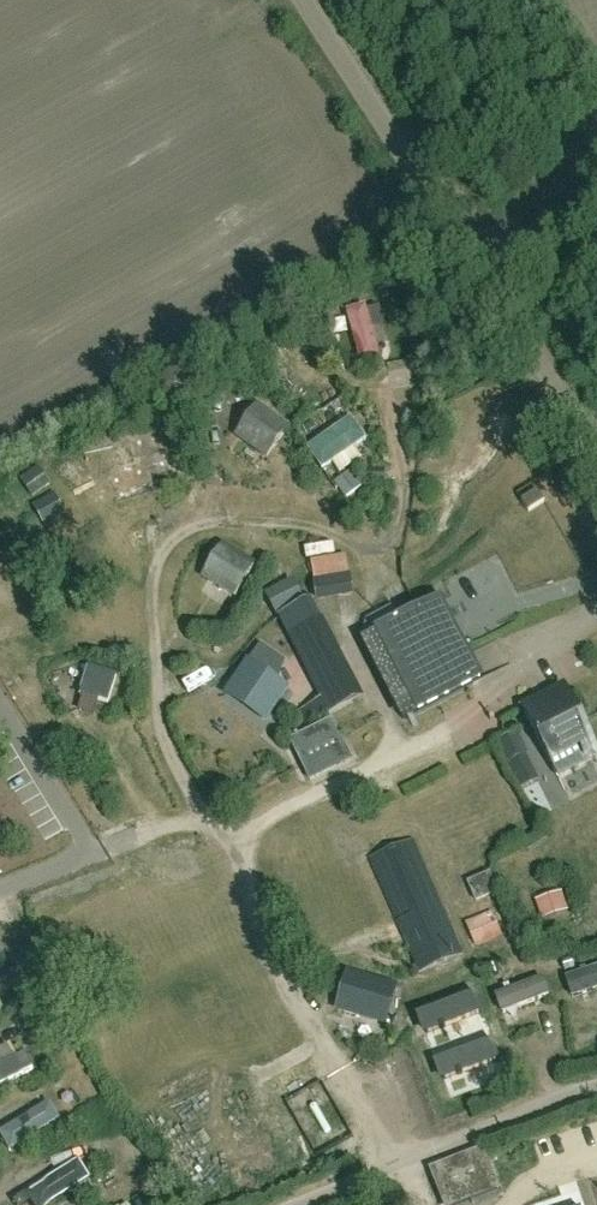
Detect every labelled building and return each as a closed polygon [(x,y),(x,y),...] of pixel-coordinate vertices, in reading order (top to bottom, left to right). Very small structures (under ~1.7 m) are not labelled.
[(364,298),(345,303),(360,357),(379,351),(364,298)] [(433,340),(411,345),(413,358),(436,353),(433,340)] [(267,457),(289,426),(258,405),(236,436),(267,457)] [(367,437),(350,412),(304,445),(322,469),(367,437)] [(131,427),(118,432),(128,464),(142,460),(131,427)] [(68,482),(50,451),(7,477),(26,508),(68,482)] [(529,512),(545,501),(538,490),(521,501),(529,512)] [(235,595),(255,564),(223,544),(203,575),(235,595)] [(317,599),(334,596),(336,604),(354,600),(353,593),(350,574),(346,554),(311,560),(315,580),(317,599)] [(419,710),(480,679),(440,601),(379,632),(419,710)] [(352,702),(312,624),(289,636),(329,714),(352,702)] [(267,718),(287,688),(248,662),(228,691),(267,718)] [(117,683),(85,673),(77,699),(109,709),(117,683)] [(559,693),(524,711),(558,778),(596,759),(596,758),(577,719),(573,721),(559,693)] [(309,778),(349,759),(331,720),(290,740),(309,778)] [(518,756),(506,762),(517,784),(529,778),(518,756)] [(419,837),(370,858),(421,974),(469,953),(419,837)] [(496,891),(489,872),(468,880),(475,899),(496,891)] [(532,898),(537,914),(568,904),(563,888),(532,898)] [(491,907),(462,921),(474,946),(503,932),(491,907)] [(566,973),(575,1004),(596,997),(596,963),(566,973)] [(374,1019),(385,983),(349,973),(338,1009),(374,1019)] [(542,974),(496,989),(503,1010),(549,994),(542,974)] [(474,996),(417,1016),(424,1035),(481,1015),(474,996)] [(488,1038),(441,1055),(448,1075),(495,1058),(488,1038)] [(34,1069),(26,1053),(0,1065),(0,1085),(34,1069)] [(0,1132),(0,1136),(9,1150),(60,1120),(59,1118),(50,1103),(0,1132)] [(496,1189),(482,1151),(433,1170),(446,1204),(455,1204),(496,1189)] [(25,1194),(29,1200),(32,1204),(49,1204),(74,1189),(86,1182),(91,1179),(79,1160),(26,1193),(25,1194)] [(93,1193),(86,1182),(74,1189),(82,1201),(93,1193)] [(29,1200),(25,1194),(26,1193),(26,1192),(12,1200),(16,1204),(21,1204),(29,1200)] [(553,1204),(584,1204),(581,1195),(553,1204)]
